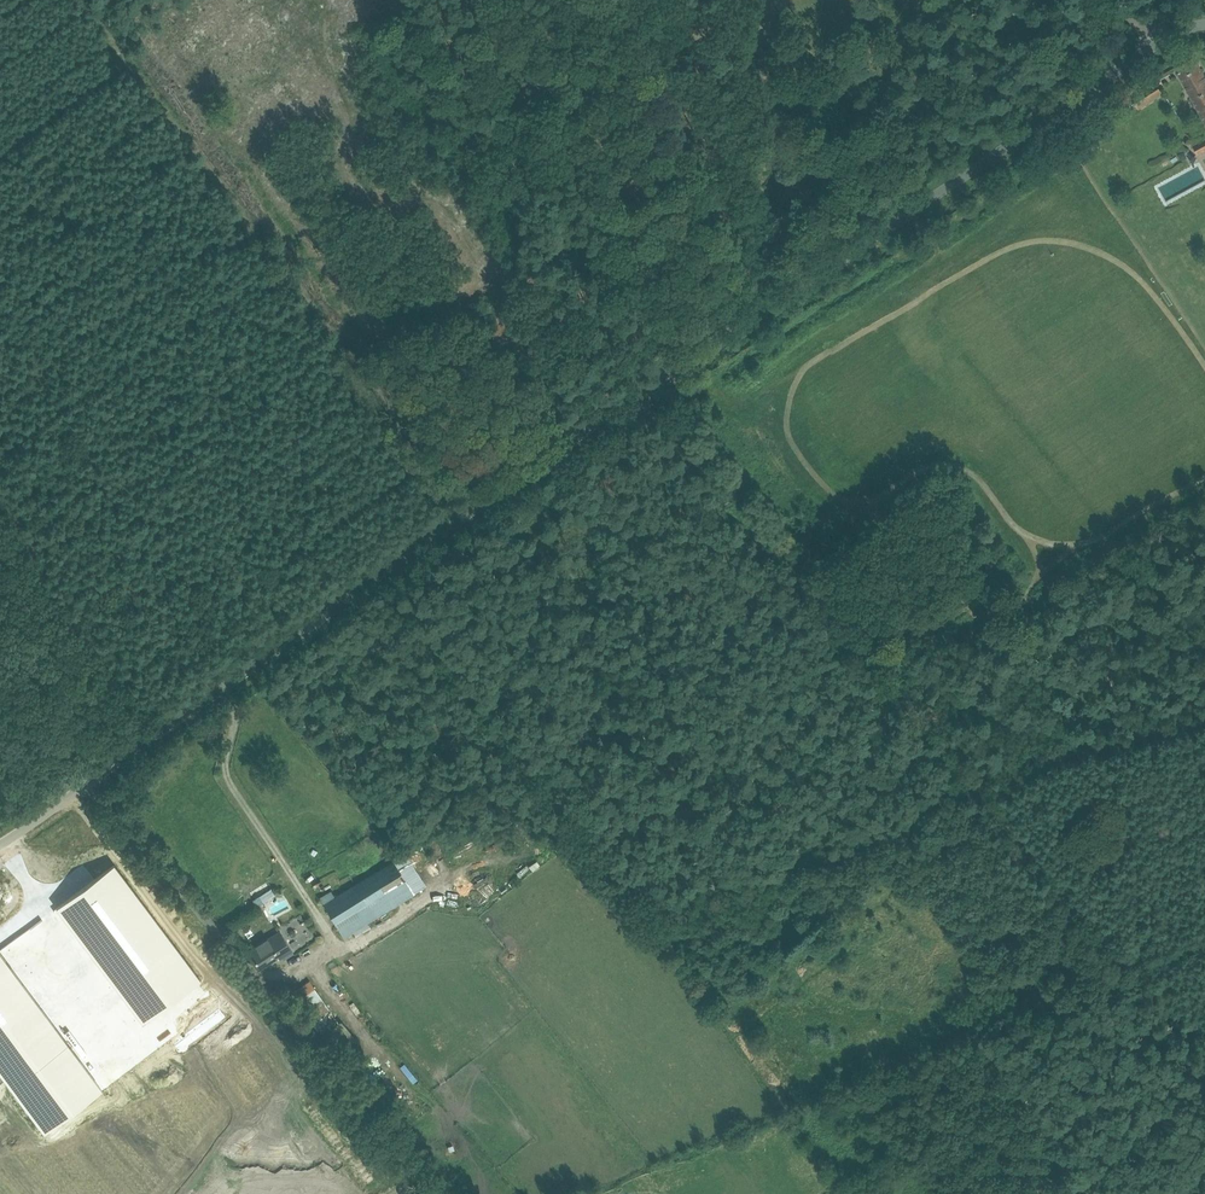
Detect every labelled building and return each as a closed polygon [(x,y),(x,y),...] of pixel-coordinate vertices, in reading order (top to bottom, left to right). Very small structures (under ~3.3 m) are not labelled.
[(1194,59),(1175,70),(1204,126),(1204,79),(1194,59)] [(1198,139),(1191,144),(1198,158),(1204,154),(1204,141),(1201,143),(1198,139)] [(62,827),(50,833),(53,839),(65,832),(62,827)] [(46,851),(53,848),(45,834),(39,838),(46,851)] [(368,925),(427,888),(407,856),(336,900),(332,894),(320,901),(344,939),(354,933),(357,938),(371,930),(368,925)] [(199,982),(116,862),(57,903),(140,1023),(199,982)] [(533,862),(517,877),(523,884),(539,869),(533,862)] [(584,876),(592,887),(600,881),(591,870),(584,876)] [(477,894),(489,889),(486,881),(474,887),(477,894)] [(257,908),(275,897),(266,883),(249,896),(257,908)] [(34,904),(38,911),(52,903),(49,896),(34,904)] [(450,898),(445,910),(454,913),(459,901),(450,898)] [(255,935),(248,926),(242,930),(248,940),(255,935)] [(280,933),(249,952),(260,971),(279,959),(282,963),(294,954),(280,933)] [(6,1080),(43,1133),(103,1091),(73,1049),(1,947),(0,948),(0,1084),(6,1080)] [(329,1012),(310,984),(289,997),(311,1027),(313,1025),(354,1078),(366,1069),(351,1050),(359,1044),(332,1010),(329,1012)] [(332,987),(343,1005),(349,1001),(338,984),(332,987)]
